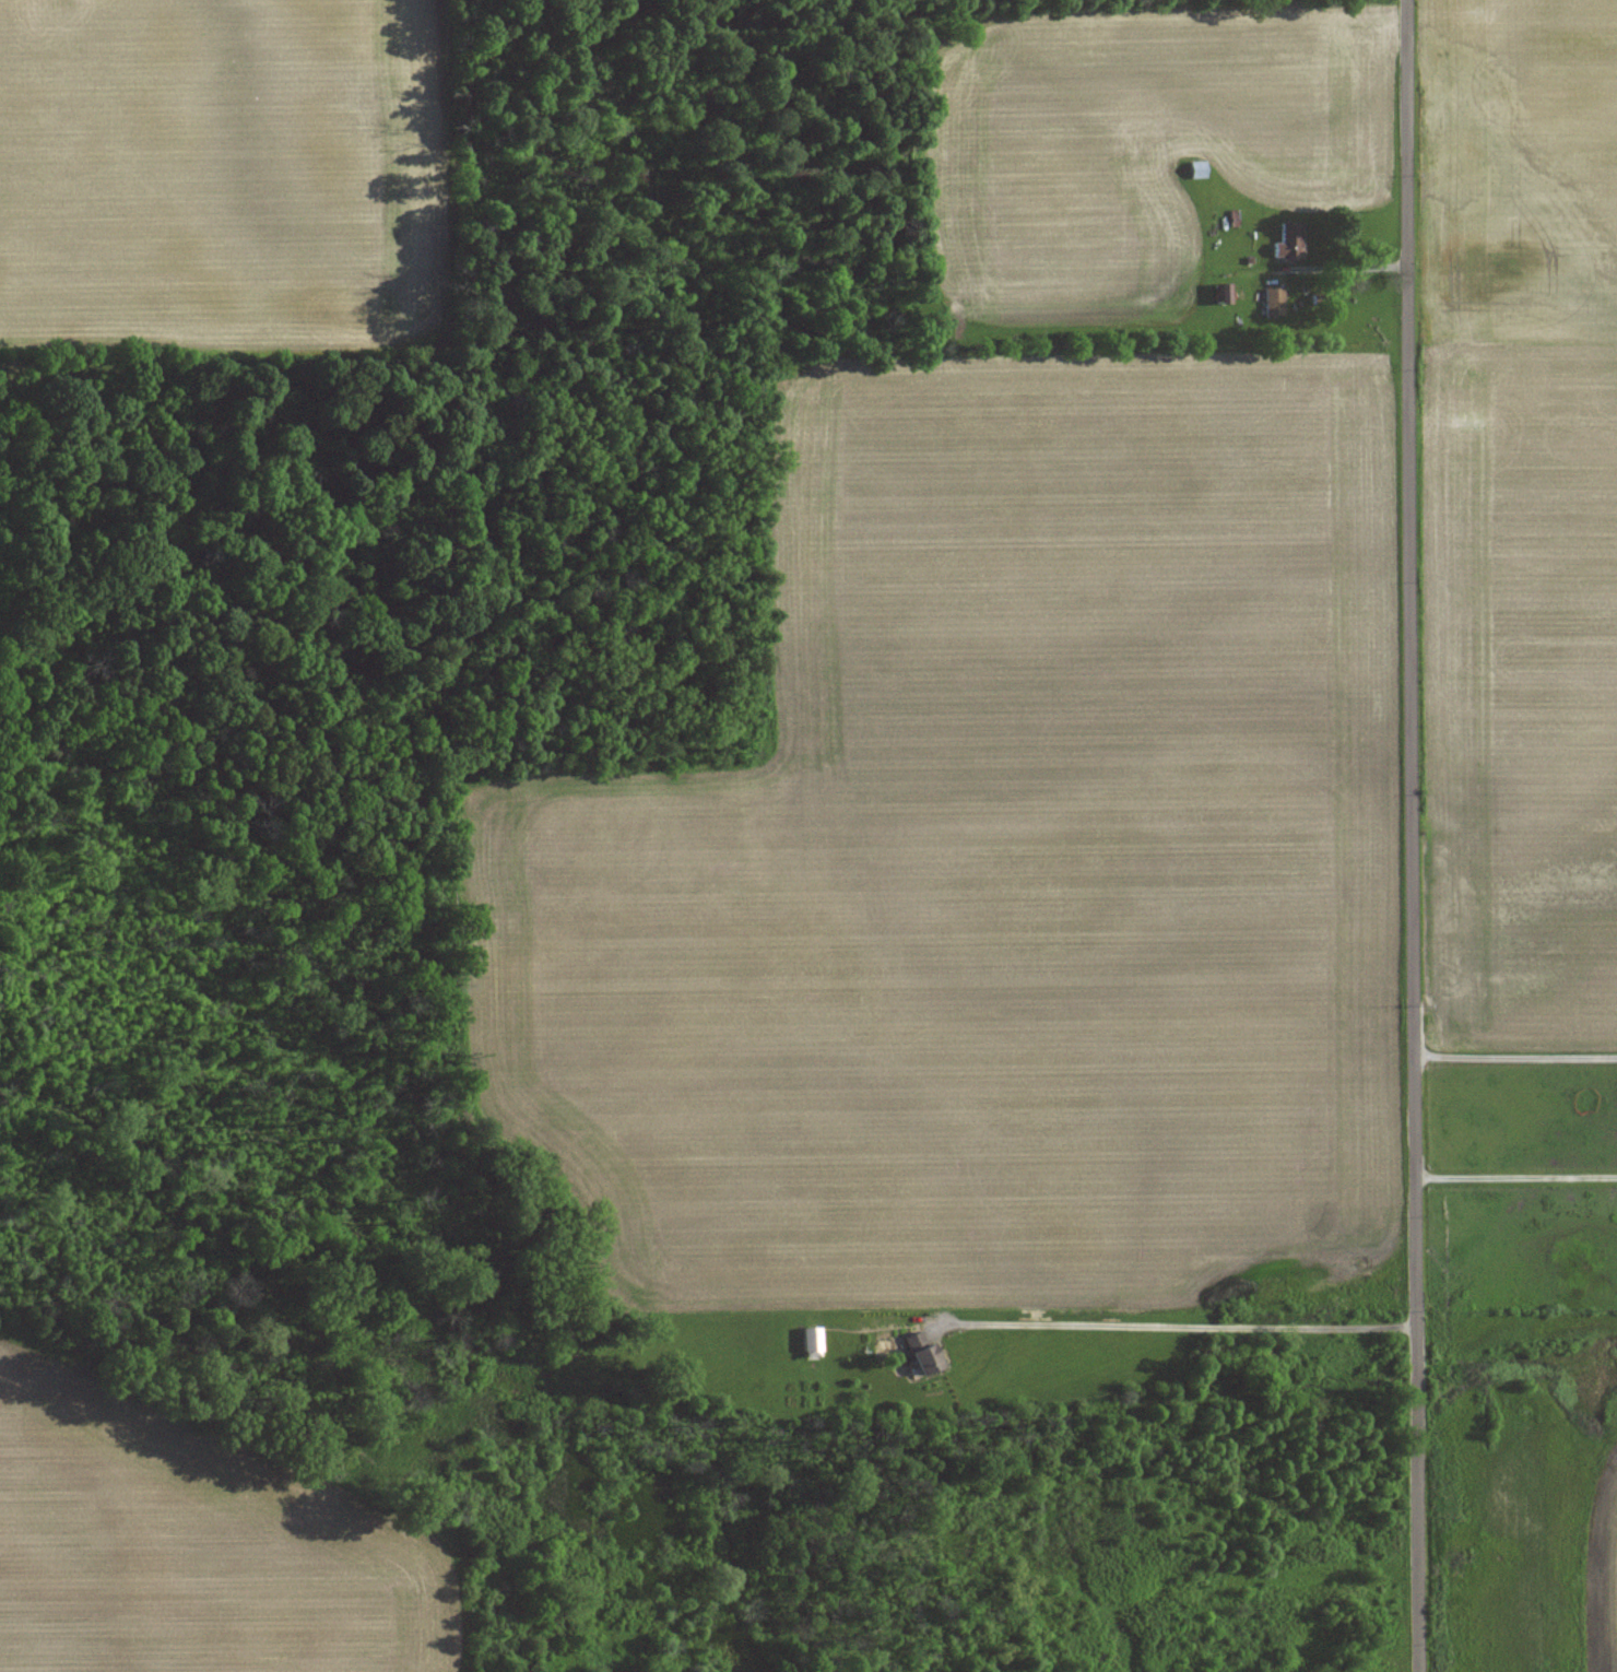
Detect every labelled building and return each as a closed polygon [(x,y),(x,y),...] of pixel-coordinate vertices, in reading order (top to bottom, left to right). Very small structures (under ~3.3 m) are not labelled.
[(1188,163),(1188,178),(1203,178),(1203,163),(1188,163)] [(1279,261),(1301,261),(1301,223),(1279,223),(1279,261)] [(1230,284),(1216,284),(1216,302),(1230,302),(1230,284)] [(1264,315),(1283,315),(1283,288),(1264,288),(1264,315)] [(818,1328),(799,1328),(799,1357),(818,1357),(818,1328)] [(915,1331),(898,1343),(920,1375),(937,1363),(915,1331)]
